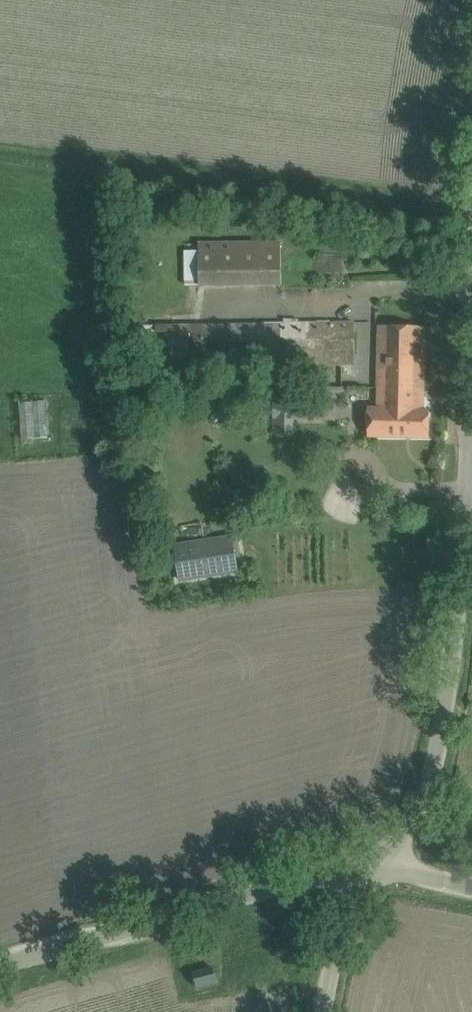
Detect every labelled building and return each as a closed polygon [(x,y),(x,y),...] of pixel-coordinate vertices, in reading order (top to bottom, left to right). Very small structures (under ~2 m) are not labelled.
[(291,272),(281,272),(281,241),(198,241),(199,287),(291,288),(291,272)] [(155,331),(141,331),(141,381),(202,380),(202,366),(354,364),(354,322),(155,324),(155,331)] [(424,381),(423,381),(423,371),(424,371),(425,327),(380,326),(378,409),(370,409),(369,436),(429,437),(429,411),(425,411),(424,381)] [(273,397),(273,418),(321,419),(321,398),(273,397)] [(44,399),(18,400),(19,437),(45,436),(44,399)] [(238,574),(232,537),(172,546),(178,584),(238,574)] [(216,978),(213,968),(193,973),(196,984),(216,978)]
